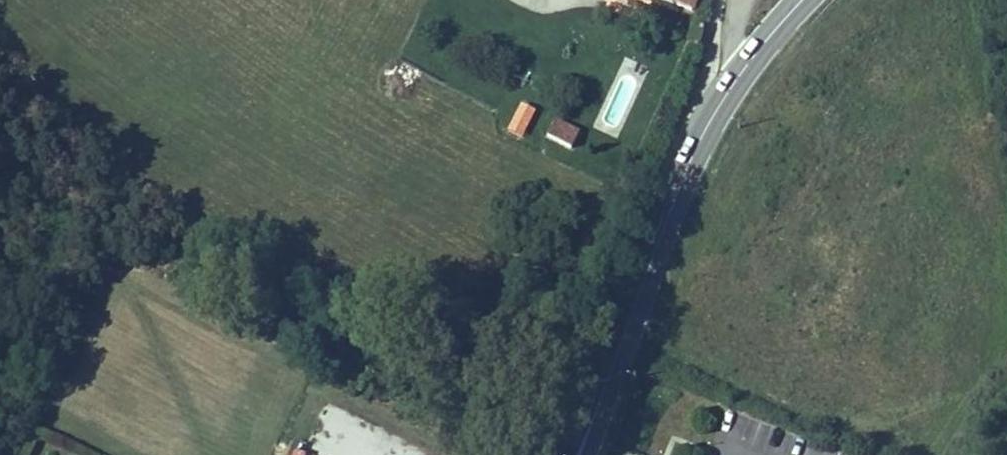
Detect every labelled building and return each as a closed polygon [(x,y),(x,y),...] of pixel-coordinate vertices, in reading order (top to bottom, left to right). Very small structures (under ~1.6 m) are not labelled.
[(693,12),(697,0),(656,0),(693,12)] [(553,116),(545,136),(571,148),(580,127),(553,116)]
